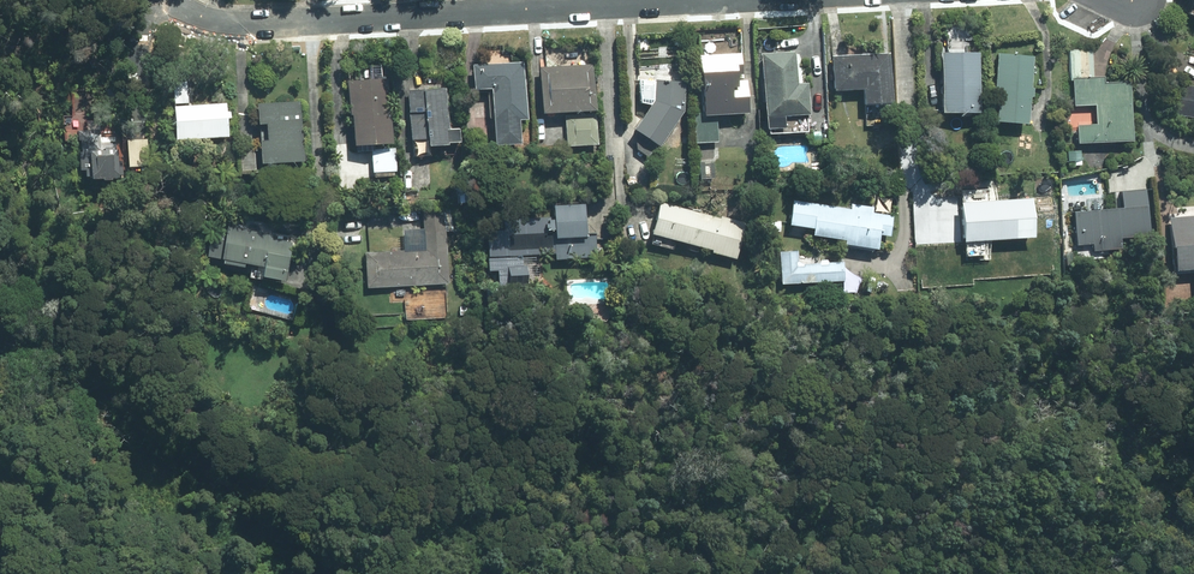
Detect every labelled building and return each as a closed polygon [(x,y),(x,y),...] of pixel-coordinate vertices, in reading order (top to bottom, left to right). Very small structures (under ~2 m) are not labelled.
[(1126,145),(1124,82),(1093,83),(1092,50),(1067,50),(1069,107),(1092,107),(1092,127),(1072,128),(1073,146),(1126,145)] [(887,109),(885,53),(828,55),(829,94),(857,93),(858,110),(887,109)] [(971,117),(974,55),(935,53),(933,116),(971,117)] [(802,137),(803,85),(792,85),(792,55),(756,55),(756,133),(774,133),(774,137),(802,137)] [(989,127),(1023,129),(1024,100),(1027,100),(1030,58),(994,55),(989,127)] [(743,83),(730,82),(730,69),(736,69),(736,58),(694,59),(696,119),(744,118),(743,83)] [(531,117),(527,61),(475,65),(477,88),(494,87),(499,143),(526,141),(524,117),(531,117)] [(595,64),(542,65),(543,110),(567,109),(596,108),(595,64)] [(649,151),(681,109),(683,93),(682,71),(638,72),(639,108),(645,108),(625,133),(649,151)] [(396,141),(389,75),(349,80),(357,145),(396,141)] [(1174,85),(1169,118),(1193,121),(1193,88),(1174,85)] [(454,143),(449,86),(407,88),(413,158),(436,156),(435,145),(454,143)] [(234,101),(180,98),(178,132),(232,134),(234,101)] [(306,158),(301,98),(259,102),(261,122),(270,121),(271,137),(262,138),(264,161),(306,158)] [(715,130),(689,132),(690,146),(716,143),(715,130)] [(128,134),(98,132),(95,173),(125,174),(128,134)] [(398,172),(398,146),(374,147),(374,173),(398,172)] [(715,182),(714,159),(694,160),(696,183),(715,182)] [(1143,240),(1139,189),(1114,191),(1115,211),(1069,214),(1072,248),(1087,247),(1087,254),(1118,252),(1117,241),(1143,240)] [(557,216),(491,218),(493,270),(499,269),(500,285),(542,284),(541,257),(600,255),(600,235),(591,235),(589,200),(556,201),(557,216)] [(727,218),(665,200),(656,232),(739,257),(749,222),(728,215),(727,218)] [(1025,200),(951,203),(953,245),(1027,242),(1025,200)] [(847,210),(786,201),(782,227),(807,230),(806,238),(838,243),(837,246),(872,252),(874,238),(888,240),(891,217),(868,213),(869,206),(848,203),(847,210)] [(450,284),(450,209),(424,209),(424,250),(368,249),(367,283),(450,284)] [(1162,221),(1169,277),(1193,274),(1193,217),(1162,221)] [(242,226),(216,221),(210,256),(255,264),(254,272),(290,278),(297,237),(275,233),(276,224),(243,218),(242,226)] [(948,268),(936,248),(925,254),(936,275),(948,268)] [(860,279),(842,259),(801,261),(801,249),(783,250),(784,282),(844,280),(845,294),(861,293),(860,279)] [(446,298),(404,297),(404,318),(446,319),(446,298)]
